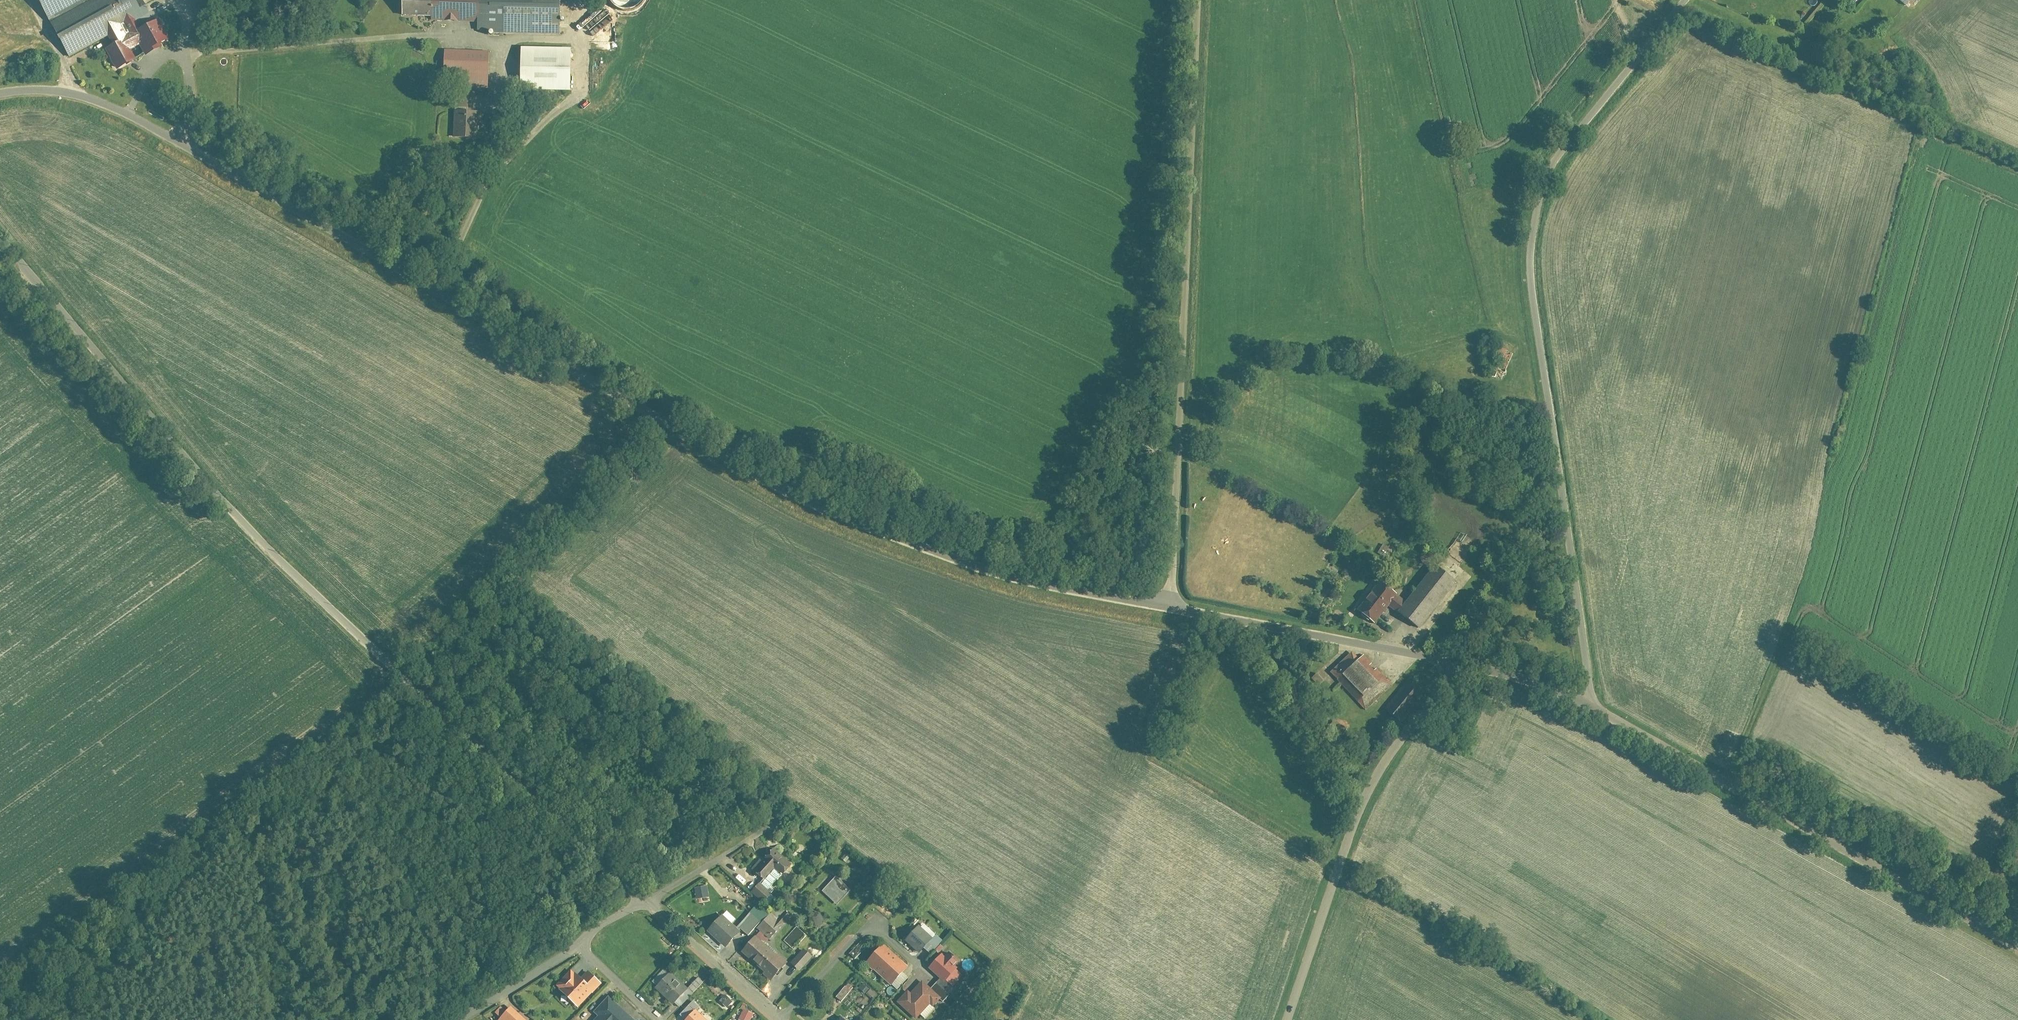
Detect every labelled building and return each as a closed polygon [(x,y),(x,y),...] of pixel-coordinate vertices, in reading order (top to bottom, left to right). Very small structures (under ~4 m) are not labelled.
[(69,59),(149,15),(142,1),(135,5),(132,0),(37,0),(69,59)] [(394,17),(432,18),(432,24),(476,26),(476,30),(561,32),(562,0),(395,0),(394,17)] [(158,21),(132,33),(140,52),(167,40),(158,21)] [(127,31),(104,43),(113,61),(136,49),(127,31)] [(570,50),(521,50),(521,91),(570,91),(570,50)] [(483,58),(445,57),(445,85),(483,85),(483,58)] [(469,108),(469,98),(456,97),(456,108),(469,108)] [(476,109),(456,109),(457,134),(476,134),(476,109)] [(1498,374),(1506,353),(1482,344),(1474,366),(1498,374)] [(1414,631),(1456,583),(1437,567),(1406,602),(1381,581),(1355,611),(1373,627),(1388,609),(1414,631)] [(1366,708),(1388,686),(1356,653),(1333,675),(1366,708)] [(1323,682),(1315,676),(1309,685),(1318,690),(1323,682)] [(1615,742),(1619,735),(1611,731),(1607,738),(1615,742)] [(775,844),(751,869),(761,879),(774,865),(783,873),(794,861),(775,844)] [(848,890),(834,879),(823,893),(837,904),(848,890)] [(751,893),(763,904),(771,895),(760,884),(751,893)] [(748,895),(741,903),(752,913),(759,905),(748,895)] [(717,911),(704,924),(725,944),(738,930),(717,911)] [(738,919),(728,911),(724,916),(734,924),(738,919)] [(769,914),(757,927),(761,931),(742,951),(770,978),(782,965),(763,946),(790,917),(784,912),(776,921),(769,914)] [(759,922),(751,915),(739,928),(748,936),(759,922)] [(917,929),(906,942),(920,953),(931,940),(917,929)] [(930,946),(937,952),(945,943),(938,937),(930,946)] [(869,965),(890,985),(906,968),(884,948),(869,965)] [(804,951),(792,965),(802,973),(813,958),(804,951)] [(958,970),(943,957),(929,973),(945,986),(958,970)] [(582,979),(573,969),(556,986),(579,1010),(604,984),(591,970),(582,979)] [(669,973),(657,986),(674,1003),(686,990),(669,973)] [(900,1004),(904,1007),(904,1008),(918,1019),(938,997),(923,985),(912,997),(908,994),(900,1004)] [(958,1003),(938,986),(933,992),(953,1009),(958,1003)] [(607,1003),(594,1019),(595,1019),(626,1019),(607,1003)] [(694,1011),(686,1019),(704,1019),(694,1011)] [(739,1019),(751,1019),(753,1016),(745,1011),(739,1019)]
